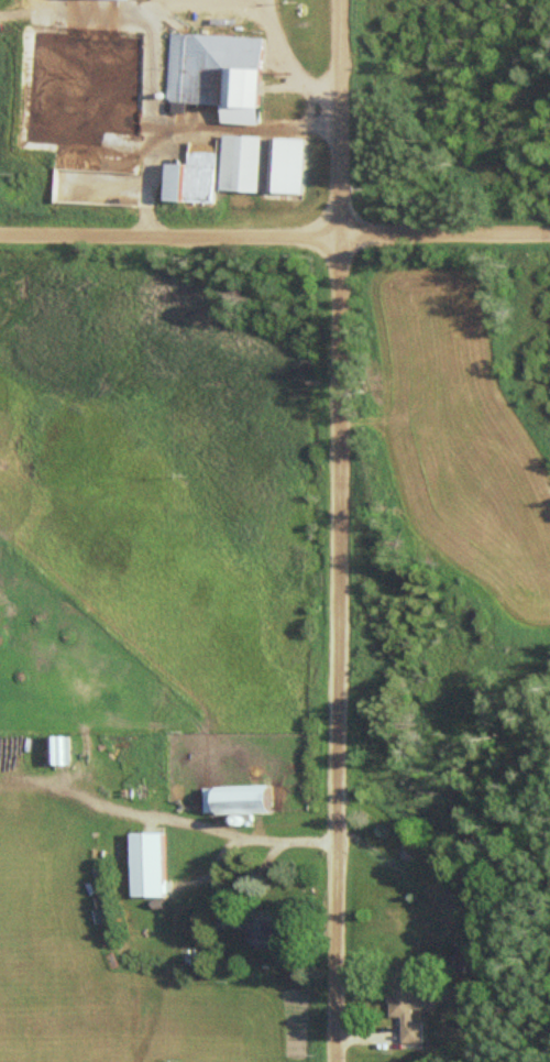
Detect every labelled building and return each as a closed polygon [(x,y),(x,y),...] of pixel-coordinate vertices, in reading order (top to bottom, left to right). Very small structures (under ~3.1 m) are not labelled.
[(174,102),(231,104),(231,123),(268,125),(271,37),(177,34),(174,102)] [(267,192),(269,135),(229,134),(227,190),(267,192)] [(311,138),(277,137),(277,192),(311,193),(311,138)] [(52,766),(74,766),(74,737),(52,737),(52,766)] [(210,787),(210,814),(285,813),(285,786),(210,787)] [(171,833),(136,833),(136,897),(171,897),(171,833)] [(215,928),(239,928),(239,901),(215,901),(215,928)] [(284,944),(284,922),(253,922),(253,944),(284,944)] [(434,984),(397,985),(397,1018),(411,1018),(411,1044),(433,1044),(433,1022),(423,1022),(423,1010),(434,1010),(434,984)]
